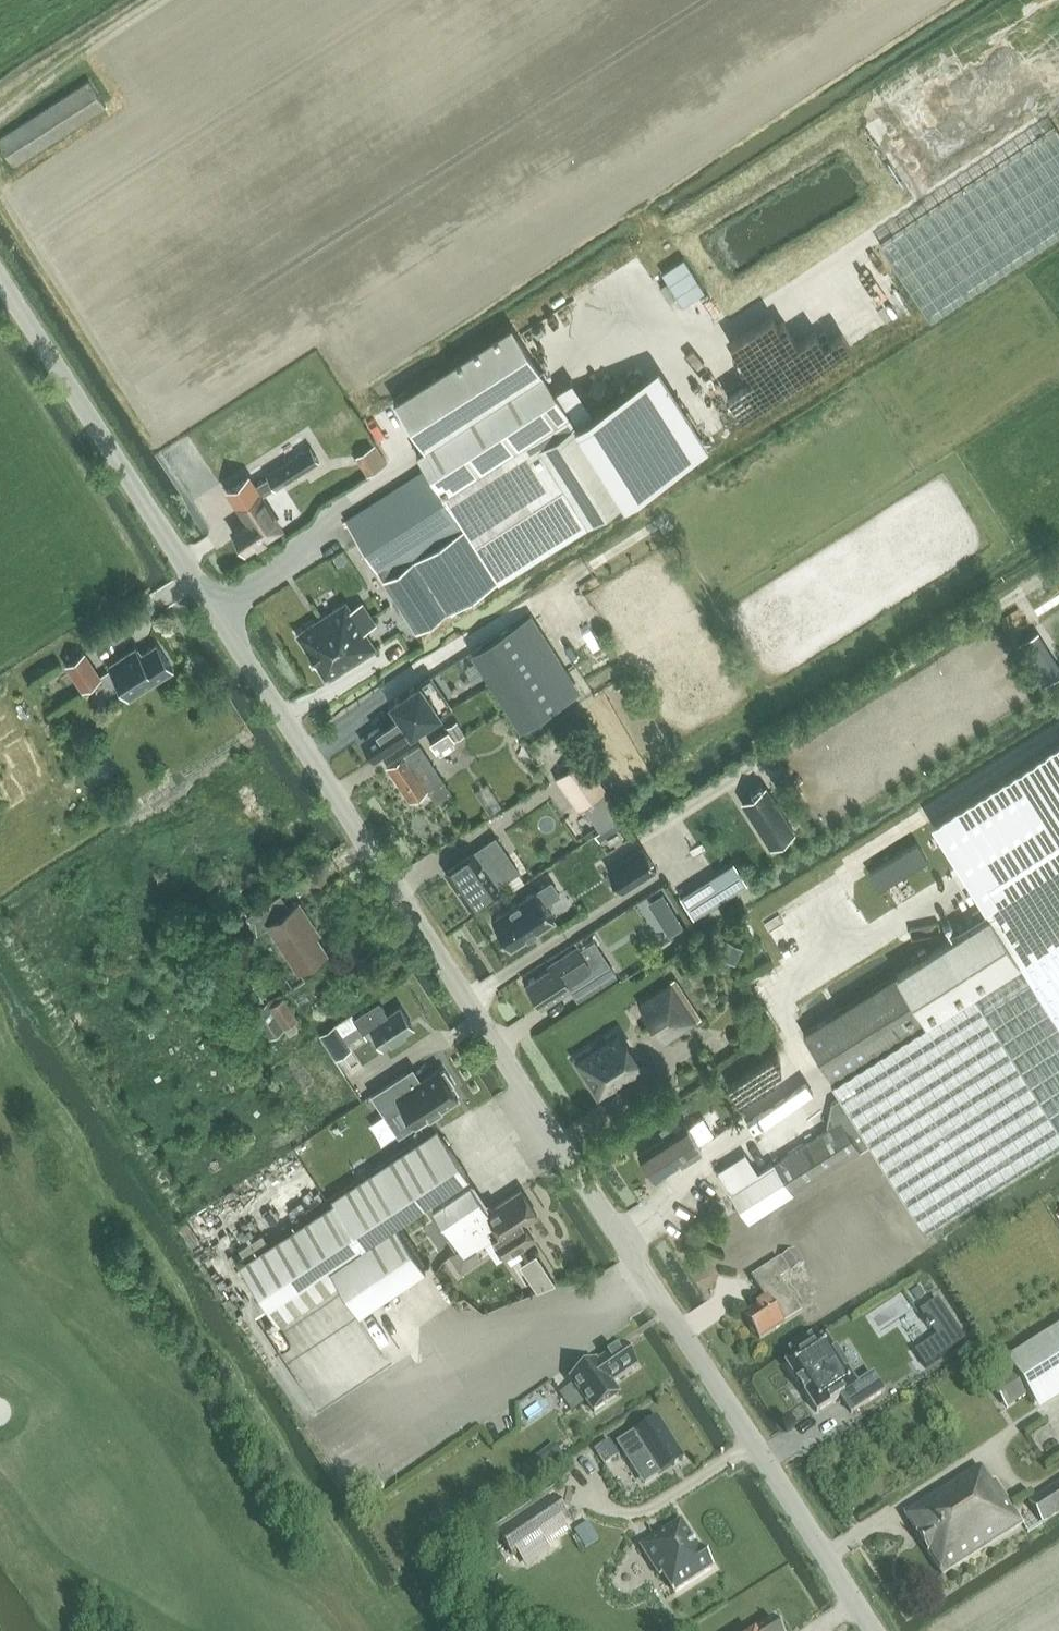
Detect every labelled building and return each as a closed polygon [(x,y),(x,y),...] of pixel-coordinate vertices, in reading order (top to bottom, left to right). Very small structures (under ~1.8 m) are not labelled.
[(107,107),(90,82),(0,139),(0,144),(14,166),(107,107)] [(875,248),(924,321),(1058,231),(1058,132),(1056,127),(875,248)] [(684,258),(661,272),(669,283),(661,288),(671,303),(678,298),(682,304),(704,290),(684,258)] [(739,371),(760,406),(802,380),(768,325),(732,348),(744,368),(739,371)] [(435,449),(544,377),(513,329),(395,406),(426,454),(435,449)] [(435,449),(426,454),(418,460),(424,469),(426,467),(442,493),(450,488),(451,489),(502,455),(506,461),(571,419),(544,377),(435,449)] [(643,377),(576,421),(626,499),(693,455),(643,377)] [(697,390),(706,404),(717,396),(708,382),(697,390)] [(706,441),(728,429),(721,418),(710,424),(702,410),(692,416),(706,441)] [(417,633),(447,614),(446,613),(499,580),(588,524),(594,533),(615,519),(610,510),(626,499),(576,421),(509,465),(502,455),(451,489),(450,488),(442,493),(426,467),(395,489),(345,521),(417,633)] [(368,473),(386,462),(375,444),(357,455),(368,473)] [(311,448),(267,476),(268,477),(275,487),(275,488),(319,460),(311,448)] [(249,476),(229,489),(238,504),(248,520),(233,530),(246,550),(282,527),(261,496),(275,487),(268,477),(255,486),(249,476)] [(346,601),(309,625),(296,633),(311,655),(326,678),(375,646),(365,631),(376,624),(372,617),(362,601),(351,609),(346,601)] [(511,626),(471,651),(521,729),(560,704),(511,626)] [(1058,675),(1058,667),(1037,633),(1019,645),(1045,684),(1058,675)] [(129,697),(173,669),(157,643),(140,654),(136,647),(108,664),(129,697)] [(83,690),(101,678),(84,652),(66,664),(83,690)] [(380,727),(361,740),(374,759),(411,734),(441,713),(420,682),(389,703),(399,716),(381,729),(380,727)] [(455,739),(464,733),(457,721),(448,726),(455,739)] [(436,752),(455,740),(449,730),(430,742),(436,752)] [(410,800),(429,788),(438,801),(451,792),(419,744),(387,765),(410,800)] [(561,773),(584,805),(595,797),(605,790),(582,758),(561,773)] [(1020,784),(1034,785),(1035,768),(1021,767),(1020,784)] [(475,786),(483,804),(494,799),(486,781),(475,786)] [(765,788),(743,802),(770,844),(793,829),(765,788)] [(595,797),(609,817),(619,810),(605,790),(595,797)] [(599,839),(621,823),(616,816),(594,831),(599,839)] [(557,829),(560,842),(576,837),(573,825),(557,829)] [(445,872),(469,906),(519,871),(507,854),(495,862),(485,847),(484,845),(445,872)] [(608,868),(622,890),(657,868),(643,846),(608,868)] [(926,1020),(834,1080),(831,1082),(841,1097),(871,1145),(879,1158),(887,1170),(924,1228),(1058,1144),(1058,859),(988,904),(993,912),(1023,957),(926,1020)] [(678,890),(691,915),(748,886),(736,861),(678,890)] [(551,879),(491,917),(511,947),(556,918),(546,903),(560,893),(551,879)] [(649,901),(669,933),(683,925),(662,893),(649,901)] [(299,971),(327,954),(311,929),(314,928),(300,906),(291,911),(282,896),(248,917),(259,933),(270,926),(299,971)] [(1023,957),(993,912),(896,973),(926,1020),(1023,957)] [(742,948),(727,941),(722,951),(737,958),(742,948)] [(552,970),(528,985),(542,1008),(571,990),(579,1002),(607,984),(593,962),(589,964),(579,949),(551,967),(552,970)] [(483,991),(497,982),(490,971),(476,981),(483,991)] [(834,1080),(926,1020),(896,973),(803,1034),(834,1080)] [(704,1018),(678,978),(640,1004),(666,1044),(704,1018)] [(238,992),(251,1003),(261,991),(247,980),(238,992)] [(269,1038),(285,1028),(298,1020),(284,997),(271,1006),(268,1001),(252,1012),(269,1038)] [(379,1001),(353,1017),(360,1027),(362,1031),(370,1027),(383,1047),(413,1028),(400,1007),(388,1015),(379,1001)] [(336,1059),(351,1049),(335,1025),(320,1035),(336,1059)] [(601,1101),(644,1072),(618,1032),(575,1061),(601,1101)] [(743,1099),(770,1086),(759,1065),(733,1078),(743,1099)] [(452,1086),(440,1068),(414,1086),(405,1073),(375,1094),(386,1111),(401,1100),(418,1125),(460,1097),(452,1086)] [(362,1072),(352,1076),(359,1093),(369,1089),(362,1072)] [(365,1118),(381,1105),(375,1097),(359,1110),(365,1118)] [(830,1129),(819,1136),(775,1164),(773,1162),(758,1172),(745,1152),(716,1171),(749,1223),(860,1152),(871,1145),(841,1097),(832,1103),(827,1125),(830,1129)] [(665,1137),(640,1152),(643,1158),(642,1161),(646,1168),(649,1168),(655,1177),(682,1161),(681,1159),(702,1147),(699,1143),(688,1126),(687,1123),(681,1127),(676,1119),(660,1129),(665,1137)] [(436,1129),(396,1155),(330,1198),(331,1200),(244,1258),(239,1261),(276,1317),(335,1279),(328,1268),(394,1224),(426,1202),(468,1176),(447,1144),(446,1145),(436,1129)] [(879,1158),(852,1175),(860,1187),(887,1170),(879,1158)] [(493,1237),(506,1256),(534,1237),(525,1223),(522,1218),(534,1210),(521,1189),(488,1211),(471,1184),(432,1209),(458,1249),(463,1256),(476,1248),(493,1237)] [(248,1189),(235,1197),(244,1212),(257,1204),(248,1189)] [(251,1245),(263,1239),(252,1218),(240,1224),(251,1245)] [(425,1268),(394,1224),(328,1268),(335,1279),(358,1313),(425,1268)] [(781,1281),(790,1275),(805,1265),(795,1250),(781,1259),(781,1261),(752,1279),(768,1303),(746,1317),(761,1341),(803,1315),(781,1281)] [(555,1283),(536,1254),(520,1264),(537,1290),(555,1283)] [(513,1282),(518,1297),(533,1291),(528,1277),(513,1282)] [(938,1301),(934,1303),(935,1305),(923,1313),(929,1322),(926,1324),(930,1330),(933,1328),(938,1337),(915,1352),(926,1368),(965,1342),(938,1301)] [(1007,1363),(1013,1374),(1027,1396),(1039,1414),(1058,1402),(1058,1329),(1007,1363)] [(857,1390),(827,1343),(786,1369),(817,1417),(841,1402),(852,1418),(885,1397),(874,1379),(857,1390)] [(572,1410),(586,1401),(595,1414),(620,1397),(613,1386),(639,1368),(624,1347),(573,1382),(559,1391),(572,1410)] [(1013,1374),(1003,1380),(1017,1402),(1027,1396),(1013,1374)] [(516,1400),(516,1414),(532,1414),(532,1401),(516,1400)] [(331,1405),(300,1420),(306,1432),(337,1416),(331,1405)] [(634,1436),(660,1476),(683,1461),(658,1421),(634,1436)] [(323,1426),(306,1436),(312,1446),(329,1435),(323,1426)] [(604,1464),(619,1455),(609,1441),(595,1450),(604,1464)] [(557,1466),(565,1460),(555,1447),(547,1453),(557,1466)] [(1022,1527),(994,1483),(990,1485),(979,1467),(904,1515),(916,1534),(914,1535),(941,1578),(1022,1527)] [(1058,1515),(1058,1486),(1030,1504),(1043,1525),(1058,1515)] [(553,1500),(499,1536),(514,1558),(567,1522),(553,1500)] [(599,1540),(588,1523),(575,1531),(586,1548),(599,1540)] [(698,1552),(680,1524),(640,1550),(658,1579),(661,1577),(672,1595),(711,1570),(699,1551),(698,1552)] [(775,1618),(754,1630),(782,1630),(775,1618)]
